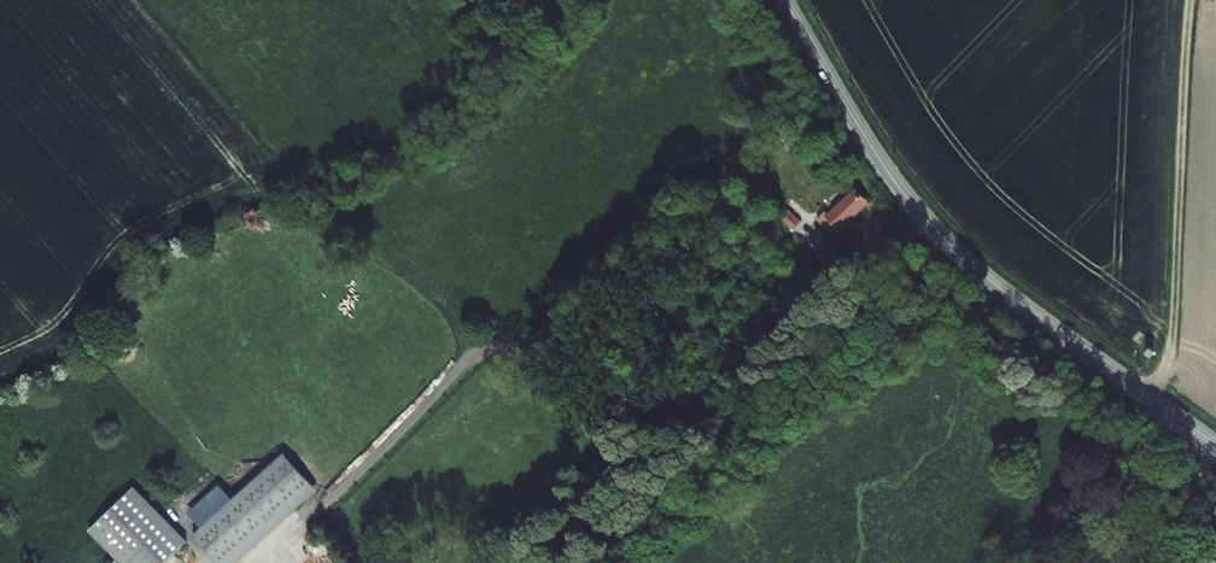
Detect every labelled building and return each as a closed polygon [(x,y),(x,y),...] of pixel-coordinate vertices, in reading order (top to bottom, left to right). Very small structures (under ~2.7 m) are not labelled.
[(829,229),(831,227),(834,229),(836,228),(838,230),(864,206),(853,194),(827,218),(824,215),(819,219),(829,229)] [(787,210),(779,219),(792,231),(801,222),(787,210)] [(1149,346),(1144,353),(1151,359),(1156,351),(1149,346)] [(286,456),(228,507),(243,523),(260,541),(317,490),(286,456)] [(88,532),(117,562),(167,562),(187,544),(134,488),(88,532)]
